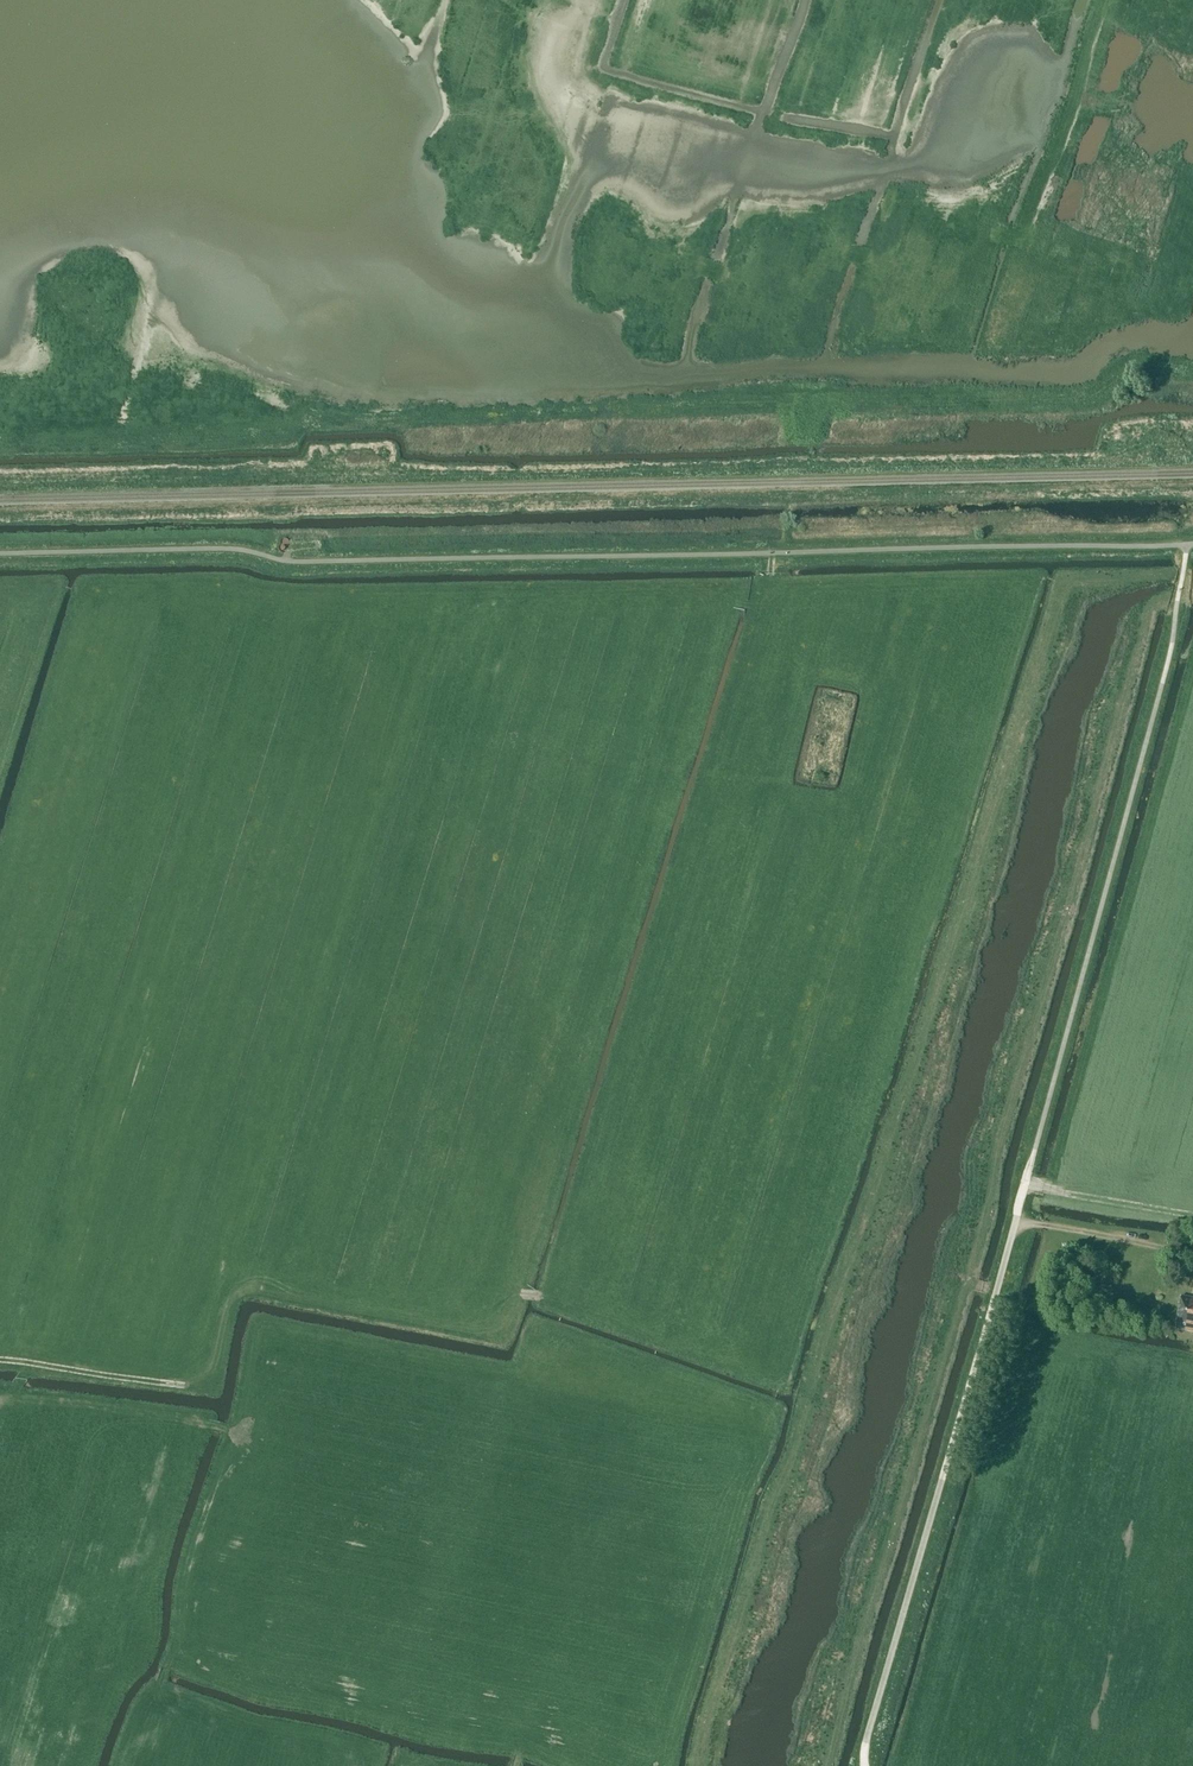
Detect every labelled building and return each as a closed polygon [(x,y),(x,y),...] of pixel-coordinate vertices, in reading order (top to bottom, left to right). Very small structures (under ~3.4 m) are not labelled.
[(1180,1295),(1174,1328),(1192,1331),(1192,1297),(1180,1295)]
